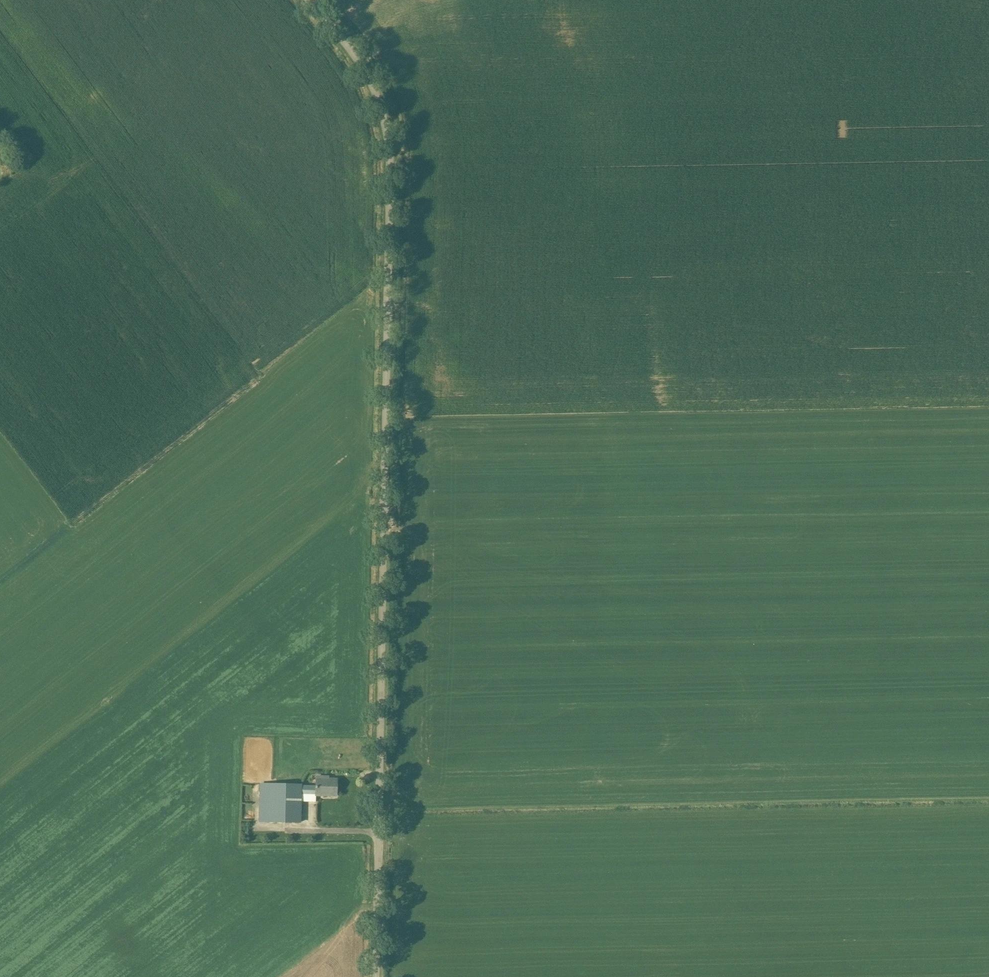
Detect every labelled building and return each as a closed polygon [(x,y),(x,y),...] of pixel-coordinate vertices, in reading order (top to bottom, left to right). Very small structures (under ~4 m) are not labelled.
[(316,777),(316,786),(302,786),(303,752),(280,751),(279,784),(260,784),(259,822),(301,824),(302,796),(316,796),(336,797),(337,779),(329,778),(329,777),(316,777)]
